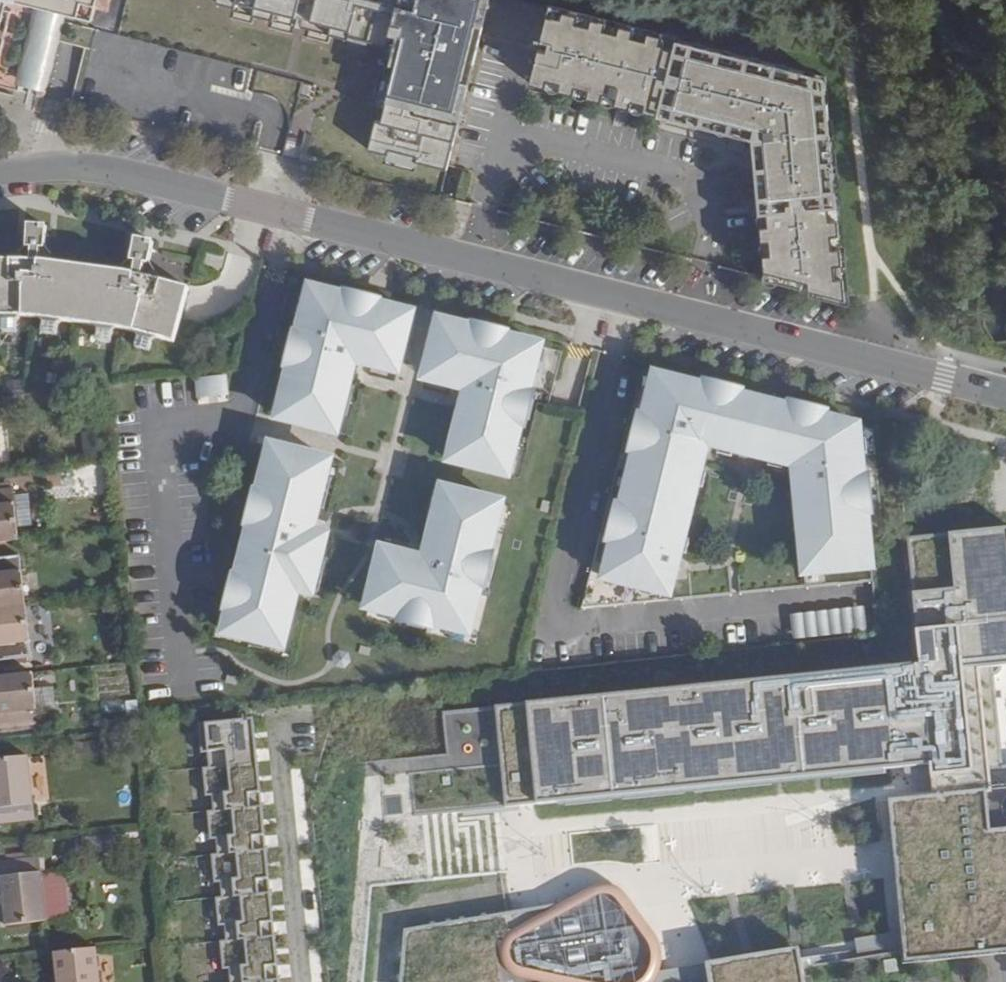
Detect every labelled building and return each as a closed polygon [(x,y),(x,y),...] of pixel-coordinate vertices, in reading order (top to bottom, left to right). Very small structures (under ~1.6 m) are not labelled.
[(72,11),(74,0),(30,0),(72,11)] [(367,179),(432,195),(435,183),(444,185),(460,120),(452,118),(454,109),(435,104),(443,72),(462,77),(465,66),(473,69),(489,4),(480,1),(480,0),(401,0),(401,2),(393,0),(277,0),(272,17),(284,20),(281,31),(327,43),(319,71),(341,109),(372,116),(360,164),(371,167),(367,179)] [(45,91),(66,12),(36,4),(15,83),(45,91)] [(550,7),(548,15),(562,19),(564,11),(550,7)] [(810,290),(847,299),(845,278),(837,278),(835,265),(844,264),(842,248),(834,248),(833,235),(841,234),(839,219),(831,220),(830,206),(838,205),(837,190),(828,191),(827,177),(835,177),(834,161),(826,162),(825,148),(833,148),(831,131),(823,133),(822,119),(830,118),(828,103),(820,104),(820,100),(806,79),(803,78),(805,71),(790,67),(788,75),(775,72),(777,64),(762,61),(760,68),(747,65),(749,57),(734,54),(732,61),(719,58),(721,50),(706,46),(704,54),(691,51),(693,43),(677,39),(675,47),(662,43),(664,36),(649,32),(647,40),(634,37),(636,29),(621,25),(619,33),(606,30),(608,22),(593,18),(591,26),(578,22),(580,15),(564,11),(562,19),(548,15),(541,42),(549,44),(547,51),(539,49),(531,83),(547,87),(549,80),(562,83),(560,91),(575,94),(577,86),(590,90),(588,98),(603,102),(605,94),(618,97),(616,104),(631,108),(633,101),(646,104),(644,112),(659,115),(661,107),(674,111),(672,119),(687,122),(689,115),(703,118),(701,126),(716,130),(718,122),(731,125),(729,133),(753,139),(754,155),(763,154),(764,168),(756,168),(757,184),(765,183),(766,197),(758,197),(760,213),(768,212),(769,226),(761,226),(763,241),(771,241),(772,254),(764,255),(765,271),(773,270),(774,281),(803,288),(803,280),(810,280),(810,290)] [(593,18),(580,15),(578,22),(591,26),(593,18)] [(621,25),(608,22),(606,30),(619,33),(621,25)] [(649,32),(636,29),(634,37),(647,40),(649,32)] [(677,39),(664,36),(662,43),(675,47),(677,39)] [(549,44),(541,42),(539,49),(547,51),(549,44)] [(706,46),(693,43),(691,51),(704,54),(706,46)] [(734,54),(721,50),(719,58),(732,61),(734,54)] [(762,61),(749,57),(747,65),(760,68),(762,61)] [(210,84),(246,91),(250,67),(214,61),(210,84)] [(790,67),(777,64),(775,72),(788,75),(790,67)] [(826,76),(805,71),(803,78),(806,79),(820,100),(820,104),(828,103),(826,76)] [(549,80),(547,87),(560,91),(562,83),(549,80)] [(577,86),(575,94),(588,98),(590,90),(577,86)] [(605,94),(603,102),(616,104),(618,97),(605,94)] [(633,101),(631,108),(644,112),(646,104),(633,101)] [(661,107),(659,115),(672,119),(674,111),(661,107)] [(703,118),(689,115),(687,122),(701,126),(703,118)] [(831,131),(830,118),(822,119),(823,133),(831,131)] [(718,122),(716,130),(729,133),(731,125),(718,122)] [(834,161),(833,148),(825,148),(826,162),(834,161)] [(763,154),(754,155),(756,168),(764,168),(763,154)] [(837,190),(835,177),(827,177),(828,191),(837,190)] [(765,183),(757,184),(758,197),(766,197),(765,183)] [(839,219),(838,205),(830,206),(831,220),(839,219)] [(769,226),(768,212),(760,213),(761,226),(769,226)] [(2,319),(15,319),(19,314),(41,316),(44,321),(58,321),(62,317),(94,322),(99,327),(113,330),(117,325),(135,329),(139,334),(152,336),(156,333),(175,338),(183,302),(188,282),(162,275),(149,254),(153,236),(135,233),(132,251),(115,267),(58,260),(45,241),(46,223),(27,222),(26,240),(9,257),(0,257),(0,317),(2,319)] [(834,248),(842,248),(841,234),(833,235),(834,248)] [(764,255),(772,254),(771,241),(763,241),(764,255)] [(845,278),(844,264),(835,265),(837,278),(845,278)] [(773,270),(765,271),(766,279),(774,281),(773,270)] [(391,364),(401,366),(413,315),(313,289),(311,298),(308,310),(299,346),(294,366),(281,419),(339,435),(344,417),(351,387),(357,363),(389,371),(391,364)] [(308,310),(311,298),(305,296),(302,308),(308,310)] [(16,328),(15,319),(2,319),(2,328),(16,328)] [(57,331),(58,321),(44,321),(44,330),(57,331)] [(537,364),(540,351),(542,346),(441,322),(428,374),(438,377),(436,383),(469,391),(463,415),(456,445),(451,463),(510,478),(524,421),(528,401),(537,364)] [(111,338),(113,330),(99,327),(98,336),(111,338)] [(151,346),(152,336),(139,334),(137,344),(151,346)] [(287,365),(294,366),(299,346),(292,345),(287,365)] [(547,353),(540,351),(537,364),(544,365),(547,353)] [(399,374),(401,366),(391,364),(389,371),(399,374)] [(228,373),(198,376),(199,393),(229,390),(228,373)] [(438,377),(428,374),(427,380),(436,383),(438,377)] [(874,571),(872,544),(870,515),(867,483),(865,458),(864,443),(862,429),(820,419),(798,414),(779,410),(778,416),(753,409),(755,403),(736,398),(713,393),(658,379),(656,383),(652,398),(644,428),(639,450),(632,476),(639,477),(632,502),(625,500),(621,518),(615,540),(611,555),(618,557),(611,584),(671,599),(682,557),(686,542),(699,492),(703,477),(705,470),(702,469),(708,448),(722,451),(736,455),(741,456),(743,450),(768,456),(766,461),(773,463),(787,467),(802,471),(804,492),(800,492),(800,498),(802,513),(804,538),(809,537),(811,564),(825,563),(826,576),(874,571)] [(646,396),(652,398),(656,383),(649,381),(646,396)] [(10,393),(8,382),(0,383),(0,394),(10,393)] [(715,386),(713,393),(736,398),(738,392),(715,386)] [(357,389),(351,387),(344,417),(350,418),(357,389)] [(535,403),(528,401),(524,421),(531,423),(535,403)] [(800,408),(798,414),(820,419),(822,413),(800,408)] [(448,443),(456,445),(463,415),(456,413),(448,443)] [(632,448),(639,450),(644,428),(637,426),(632,448)] [(317,590),(324,560),(330,537),(315,534),(333,463),(275,448),(262,502),(257,519),(250,549),(247,564),(241,586),(238,603),(230,634),(288,648),(302,592),(316,595),(317,590)] [(734,462),(736,455),(722,451),(720,458),(734,462)] [(785,474),(787,467),(773,463),(771,470),(785,474)] [(632,476),(625,500),(632,502),(639,477),(632,476)] [(710,478),(703,477),(699,492),(706,493),(710,478)] [(867,483),(870,515),(875,515),(873,482),(867,483)] [(18,490),(17,483),(0,485),(0,537),(23,535),(21,522),(18,490)] [(33,488),(18,490),(21,522),(36,520),(33,488)] [(485,581),(490,562),(503,505),(444,491),(440,508),(433,537),(427,562),(386,552),(373,609),(385,613),(399,616),(423,622),(431,624),(447,628),(462,632),(472,634),(485,581)] [(794,513),(802,513),(800,498),(793,498),(794,513)] [(257,519),(262,502),(255,500),(251,517),(257,519)] [(433,537),(440,508),(433,507),(425,536),(433,537)] [(607,538),(615,540),(621,518),(613,516),(607,538)] [(947,537),(954,588),(910,593),(918,661),(523,703),(534,803),(931,764),(932,775),(971,770),(961,665),(1005,662),(1005,530),(947,537)] [(808,578),(826,576),(825,563),(811,564),(809,537),(804,538),(808,578)] [(686,542),(682,557),(689,558),(692,543),(686,542)] [(241,563),(247,564),(250,549),(245,548),(241,563)] [(30,602),(25,550),(0,553),(0,605),(30,602)] [(618,557),(611,555),(604,582),(611,584),(618,557)] [(332,562),(324,560),(317,590),(325,591),(332,562)] [(496,564),(490,562),(485,581),(491,583),(496,564)] [(231,601),(238,603),(241,586),(235,585),(231,601)] [(0,605),(0,655),(36,651),(30,602),(0,605)] [(398,622),(399,616),(385,613),(383,618),(398,622)] [(429,631),(431,624),(423,622),(422,629),(429,631)] [(461,637),(462,632),(447,628),(446,633),(461,637)] [(43,719),(38,667),(0,671),(0,709),(2,709),(4,723),(43,719)] [(251,719),(202,724),(231,981),(280,981),(251,719)] [(0,754),(0,818),(40,813),(33,751),(0,754)] [(885,798),(898,930),(888,932),(868,935),(854,938),(801,947),(791,949),(757,955),(745,957),(715,962),(661,971),(663,962),(663,950),(661,941),(655,933),(625,892),(617,885),(609,881),(599,882),(589,887),(554,905),(403,927),(396,981),(803,981),(801,968),(901,951),(902,963),(1005,952),(1005,829),(990,830),(985,789),(885,798)] [(45,851),(4,856),(12,920),(52,915),(45,851)] [(60,945),(64,981),(107,981),(103,940),(60,945)]
